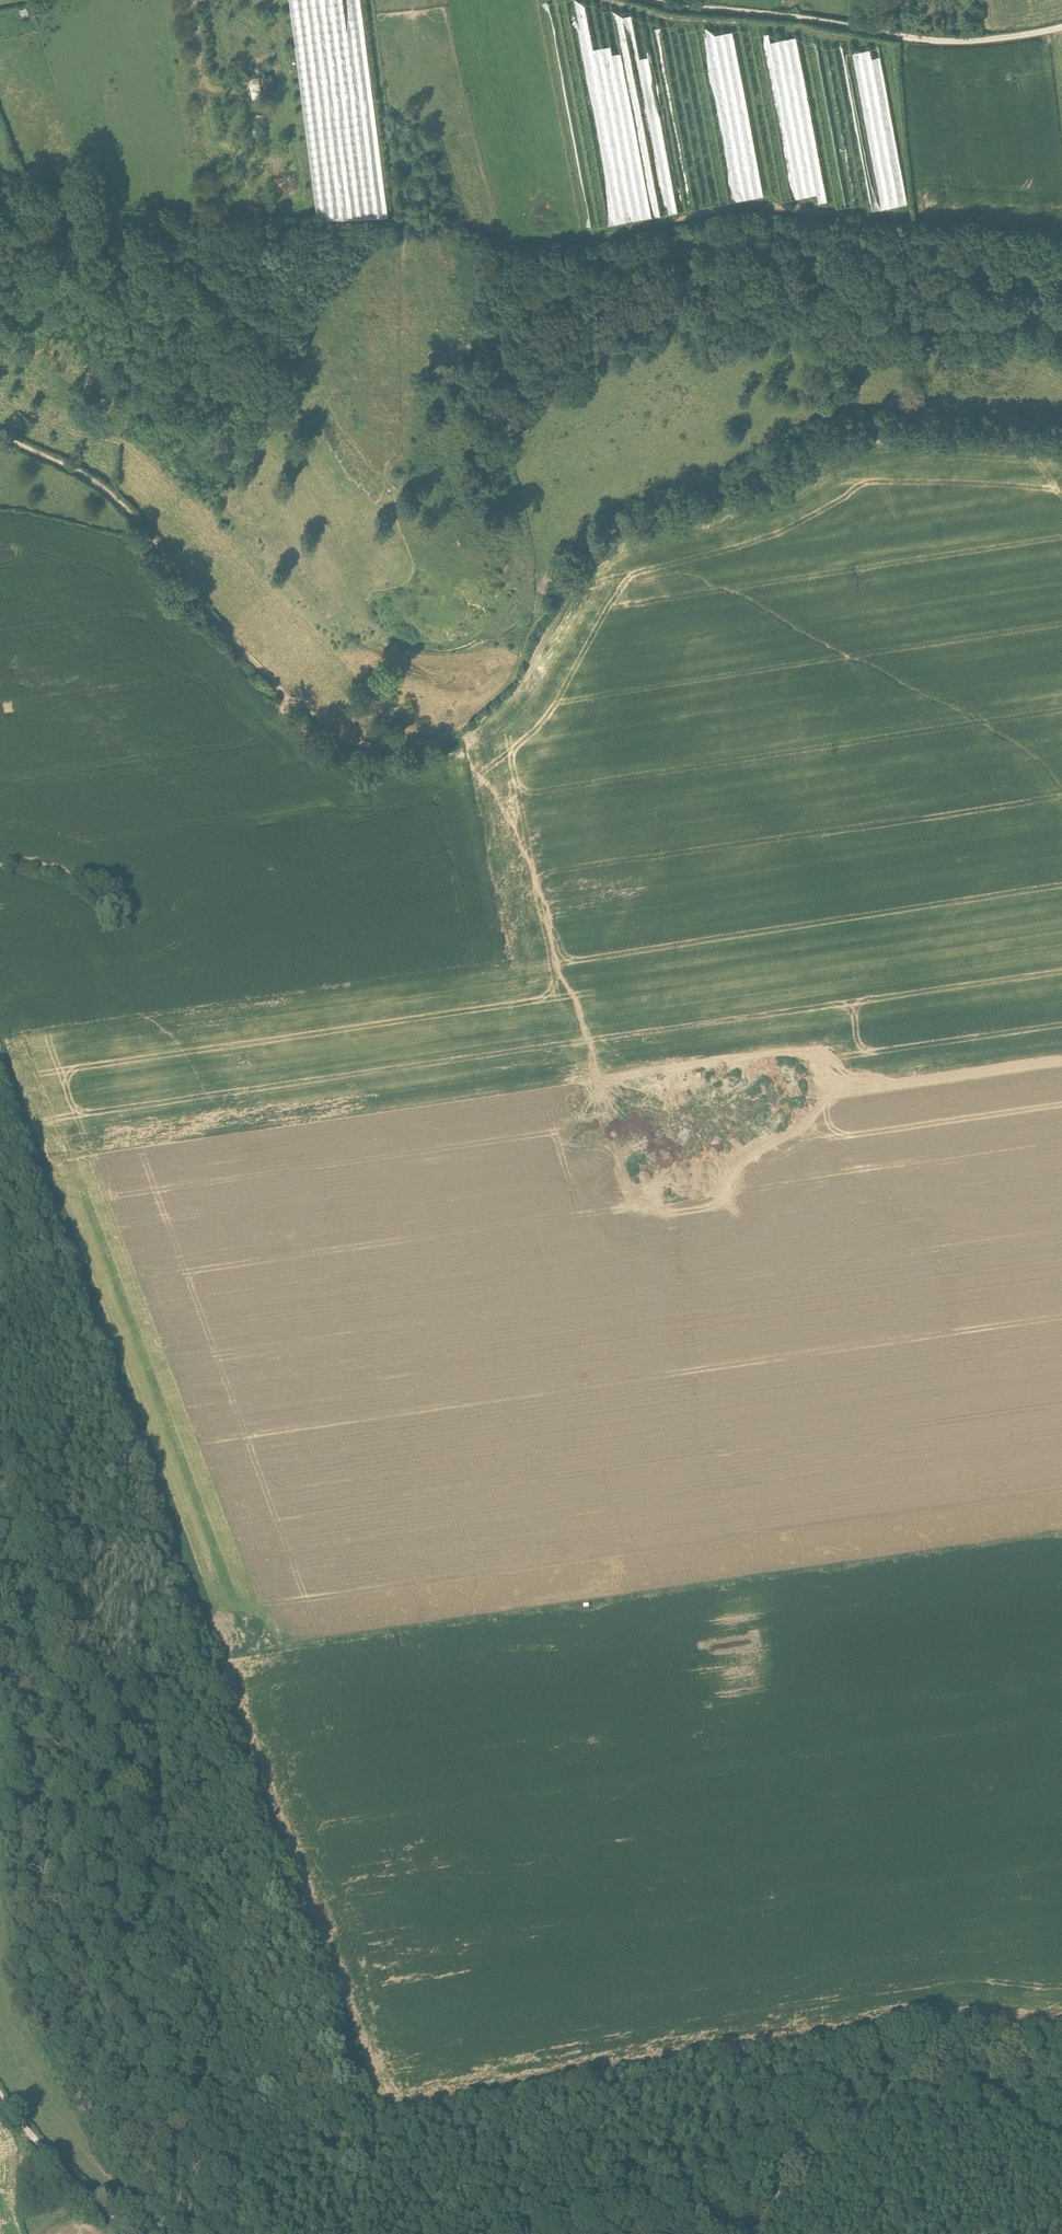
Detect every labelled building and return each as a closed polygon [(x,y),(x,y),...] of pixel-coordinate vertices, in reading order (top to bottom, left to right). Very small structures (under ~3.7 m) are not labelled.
[(587,4),(589,18),(596,17),(594,3),(587,4)] [(620,25),(620,28),(636,27),(635,11),(605,13),(605,19),(599,19),(600,30),(611,29),(611,25),(620,25)] [(876,91),(887,90),(881,56),(863,59),(865,68),(872,67),(874,79),(876,91)] [(266,75),(268,93),(275,92),(273,74),(266,75)] [(828,97),(844,205),(869,201),(873,195),(888,198),(889,205),(901,203),(900,196),(904,196),(901,176),(870,181),(860,173),(864,156),(856,167),(849,161),(853,155),(852,146),(865,144),(856,142),(858,136),(863,139),(865,136),(864,136),(839,131),(838,127),(844,126),(845,121),(843,107),(831,104),(830,99),(828,97)] [(663,208),(662,214),(720,201),(701,200),(701,198),(700,190),(690,192),(689,188),(697,186),(696,180),(694,183),(688,179),(685,164),(681,161),(679,181),(670,180),(674,175),(668,171),(676,172),(669,166),(669,161),(666,159),(669,155),(668,148),(669,135),(662,134),(661,142),(657,148),(665,186),(659,181),(662,194),(661,201),(663,208)] [(371,154),(372,162),(376,161),(377,176),(382,175),(381,154),(371,154)] [(384,182),(378,183),(380,200),(370,201),(371,214),(387,212),(384,182)]
